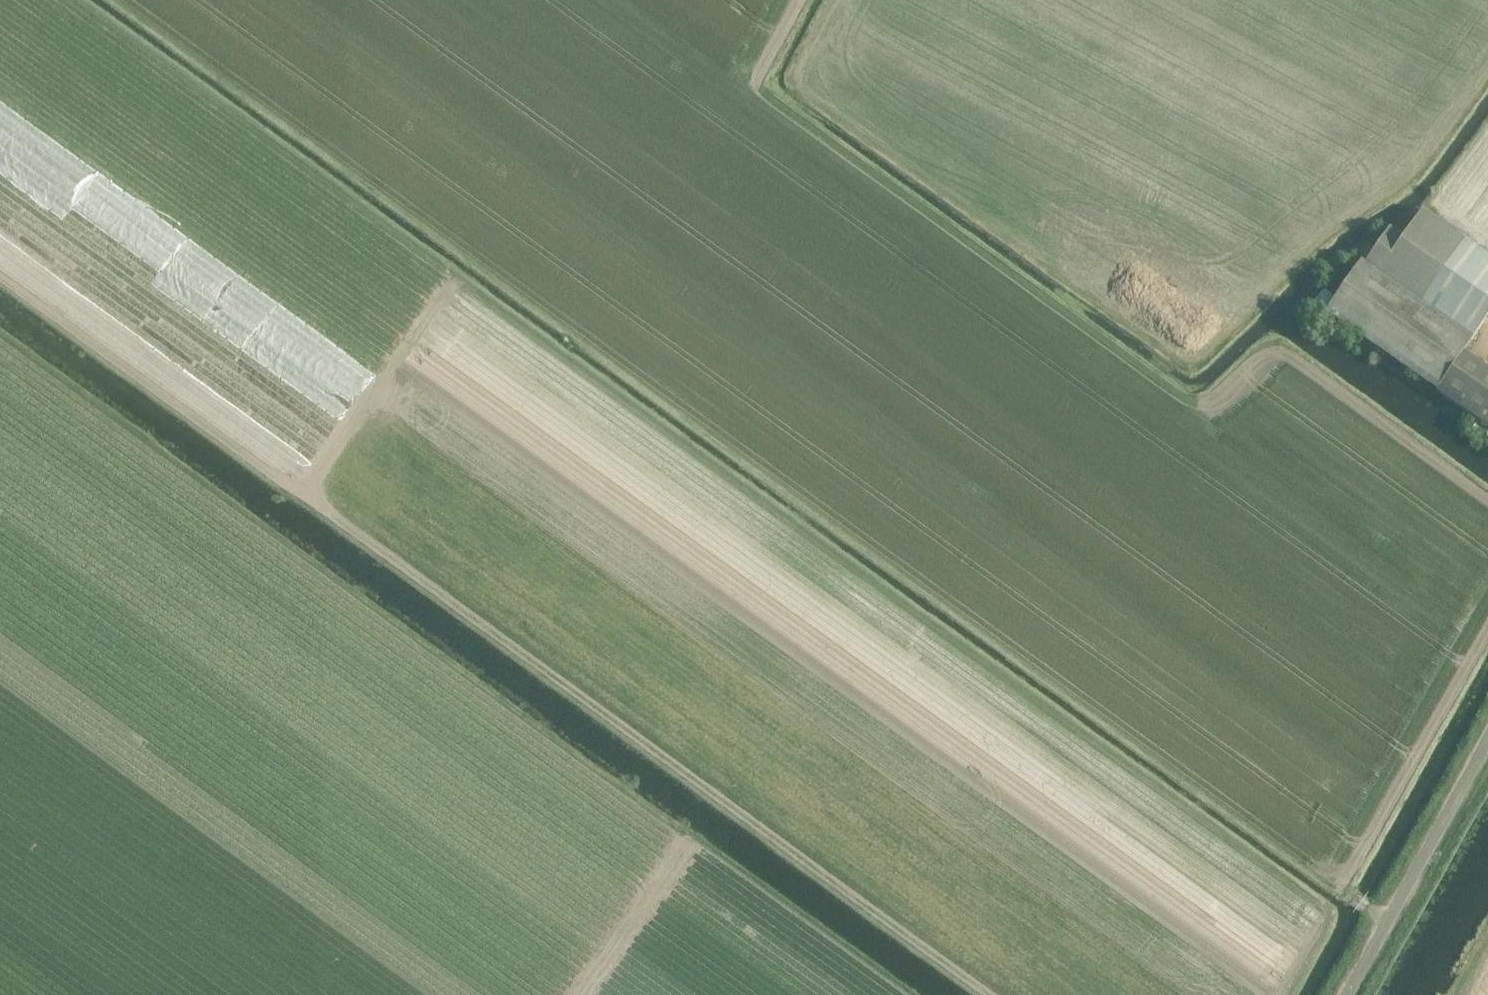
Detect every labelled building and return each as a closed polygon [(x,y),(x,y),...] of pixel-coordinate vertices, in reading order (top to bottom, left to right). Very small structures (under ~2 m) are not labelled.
[(1366,263),(1473,338),(1487,316),(1487,255),(1422,209),(1404,236),(1390,228),(1366,263)] [(1326,312),(1437,388),(1436,390),(1487,426),(1487,369),(1463,352),(1473,338),(1366,263),(1361,260),(1326,312)]
